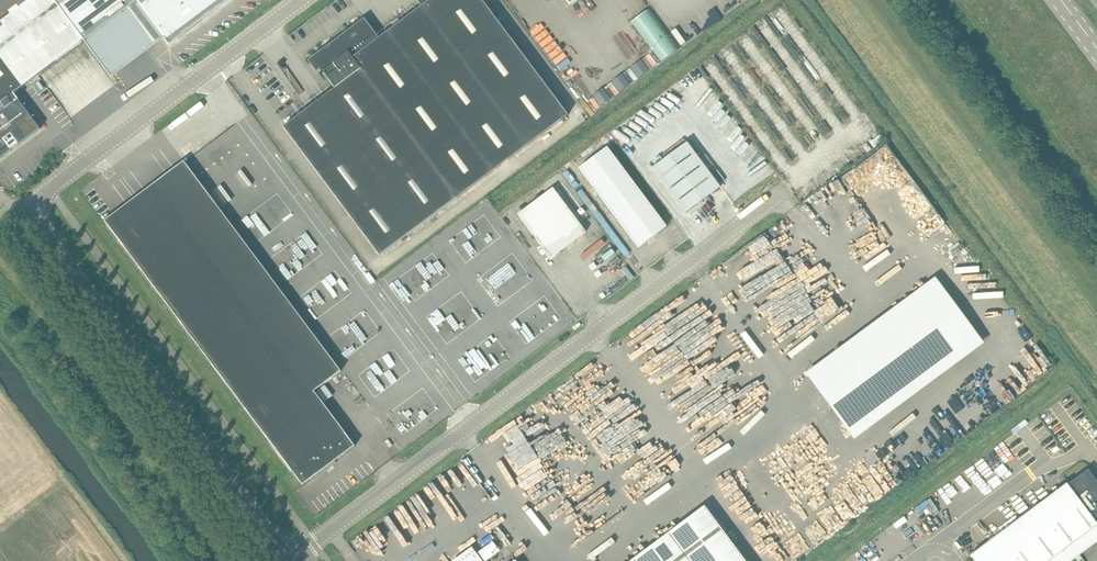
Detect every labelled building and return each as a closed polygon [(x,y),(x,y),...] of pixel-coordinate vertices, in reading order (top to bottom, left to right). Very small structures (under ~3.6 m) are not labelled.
[(41,129),(14,94),(85,41),(55,0),(0,0),(0,159),(11,151),(11,150),(10,151),(10,150),(16,145),(17,146),(17,147),(41,129)] [(85,41),(137,2),(170,46),(231,0),(55,0),(85,41)] [(482,0),(431,0),(378,39),(364,20),(345,34),(348,38),(344,42),(343,40),(313,59),(319,69),(320,69),(323,72),(320,75),(324,81),(328,78),(336,89),(284,128),(380,256),(568,115),(482,0)] [(691,11),(705,31),(709,28),(696,8),(691,11)] [(277,35),(300,16),(297,12),(273,30),(277,35)] [(560,54),(572,71),(582,63),(570,47),(560,54)] [(204,64),(208,68),(222,57),(219,52),(204,64)] [(592,103),(586,106),(592,117),(597,114),(592,103)] [(879,138),(883,143),(893,136),(890,131),(879,138)] [(711,133),(701,139),(704,144),(714,138),(711,133)] [(685,214),(720,187),(687,143),(651,169),(685,214)] [(638,248),(667,227),(607,147),(579,168),(638,248)] [(328,469),(332,466),(331,464),(355,446),(345,433),(314,391),(341,371),(184,161),(105,221),(293,472),(303,485),(327,467),(328,469)] [(635,256),(641,252),(591,186),(585,190),(635,256)] [(551,258),(586,232),(553,188),(518,214),(551,258)] [(853,222),(880,266),(905,251),(879,206),(853,222)] [(956,219),(932,236),(958,274),(982,258),(956,219)] [(795,262),(800,258),(793,247),(787,251),(795,262)] [(392,384),(395,390),(407,385),(404,379),(392,384)] [(405,421),(410,417),(403,409),(409,405),(402,396),(392,404),(405,421)] [(971,557),(974,560),(1050,560),(1096,525),(1096,524),(1096,483),(1088,471),(1067,486),(1066,485),(971,557)] [(704,507),(631,560),(745,560),(704,507)] [(985,518),(991,528),(1005,520),(999,510),(985,518)] [(904,531),(912,526),(907,519),(899,525),(904,531)] [(397,527),(403,537),(408,534),(398,520),(384,529),(387,534),(397,527)] [(494,543),(505,534),(501,530),(490,539),(494,543)] [(378,531),(369,538),(377,547),(386,541),(378,531)] [(522,549),(531,543),(529,539),(519,545),(522,549)] [(500,551),(493,542),(478,552),(485,560),(486,560),(500,551)] [(472,547),(454,560),(482,560),(472,547)]
